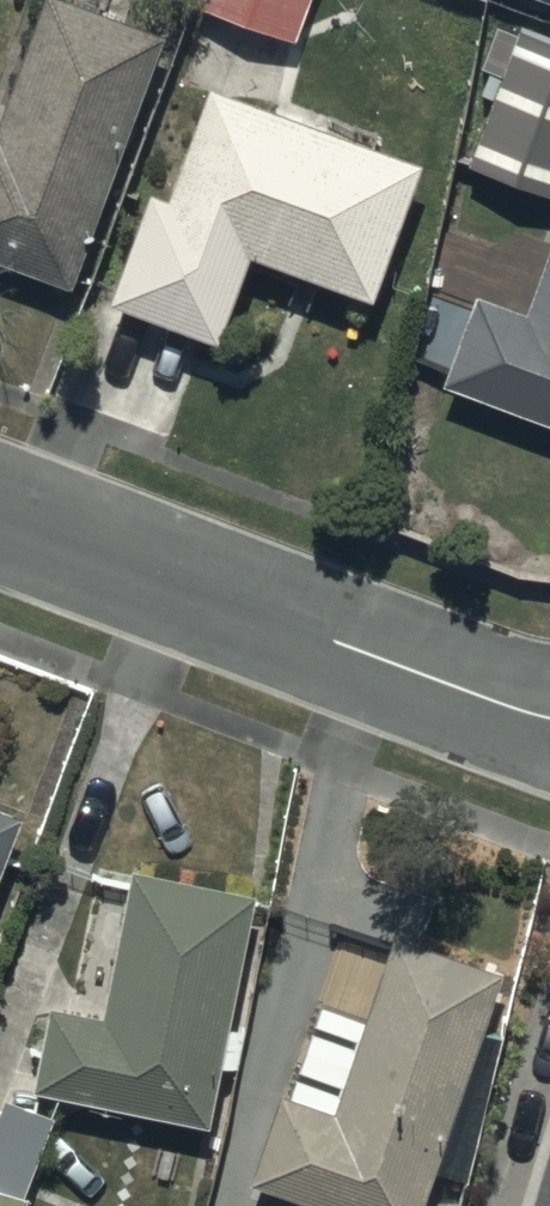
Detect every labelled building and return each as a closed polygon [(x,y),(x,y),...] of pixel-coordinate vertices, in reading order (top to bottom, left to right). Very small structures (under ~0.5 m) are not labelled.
[(57,0),(52,0),(0,136),(0,267),(72,295),(169,43),(57,0)] [(315,0),(203,0),(199,11),(299,46),(315,0)] [(521,31),(469,164),(549,196),(549,42),(521,31)] [(426,174),(214,98),(175,207),(158,201),(118,312),(231,352),(261,267),(378,308),(426,174)] [(532,319),(478,300),(445,395),(549,431),(549,269),(532,319)] [(0,812),(0,907),(31,824),(0,812)] [(57,1015),(42,1096),(218,1128),(227,1076),(240,1078),(247,1039),(237,1037),(260,905),(133,883),(108,1024),(57,1015)] [(290,1102),(286,1101),(257,1190),(304,1205),(429,1205),(436,1185),(464,1194),(513,1046),(491,1039),(510,979),(401,943),(372,1028),(321,1011),(290,1102)] [(8,1106),(0,1130),(0,1205),(32,1205),(29,1204),(57,1122),(8,1106)] [(537,1205),(549,1205),(549,1164),(537,1205)]
